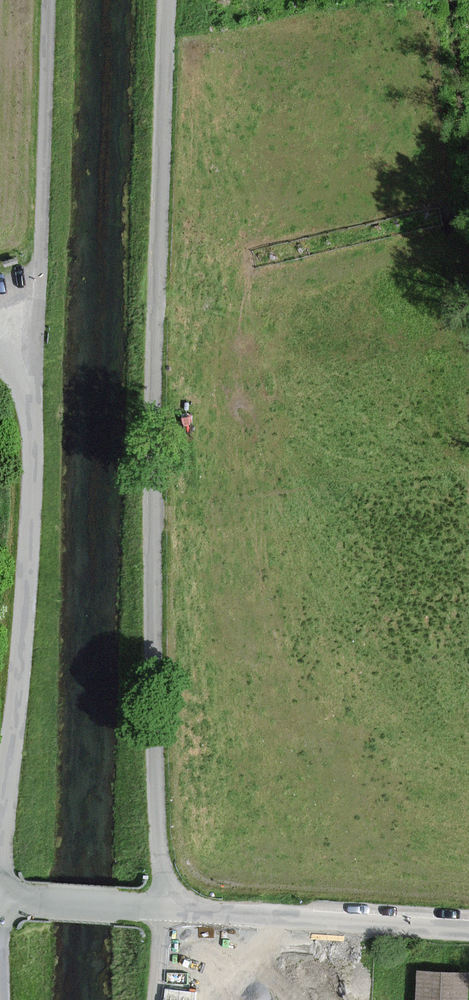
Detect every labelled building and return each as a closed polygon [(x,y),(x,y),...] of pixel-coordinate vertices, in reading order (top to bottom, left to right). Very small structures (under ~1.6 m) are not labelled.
[(418,971),(417,999),(468,999),(468,972),(418,971)]
